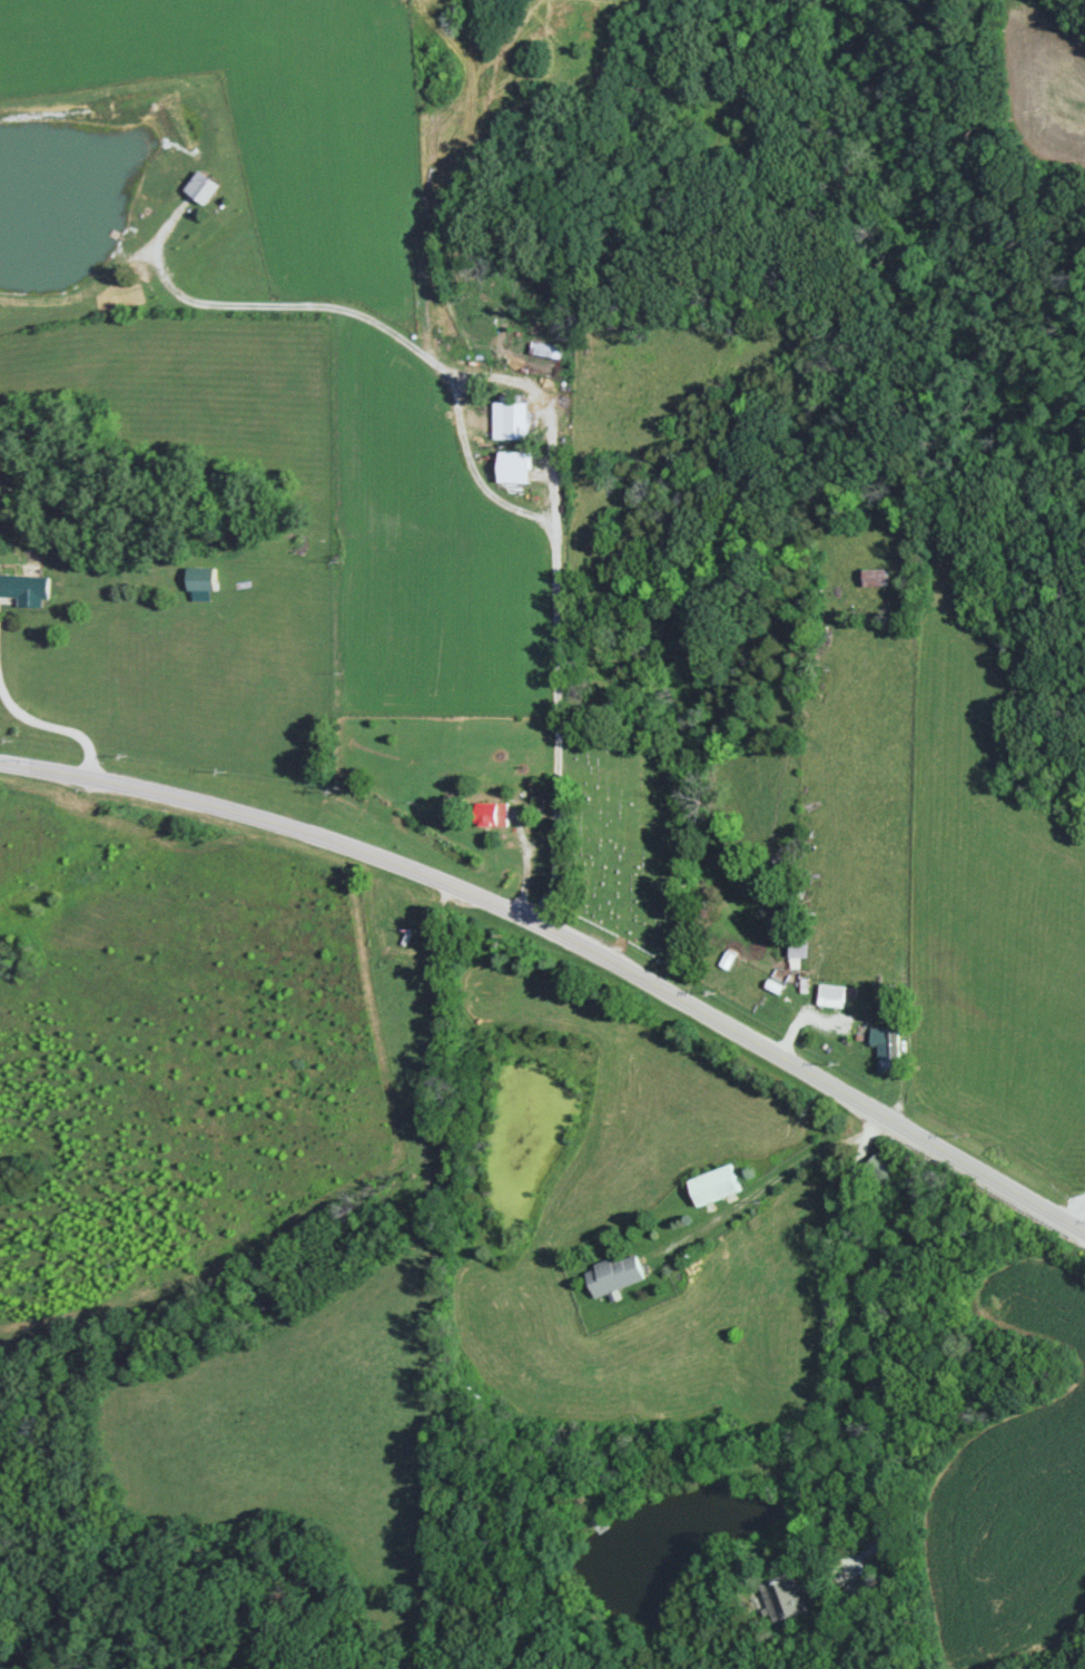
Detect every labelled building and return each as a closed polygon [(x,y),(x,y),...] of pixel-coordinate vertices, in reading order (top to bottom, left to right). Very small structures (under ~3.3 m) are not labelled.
[(203,204),(217,184),(197,170),(183,190),(203,204)] [(495,439),(528,439),(528,395),(495,395),(495,439)] [(532,483),(532,452),(497,452),(497,483),(532,483)] [(186,591),(216,591),(216,567),(186,567),(186,591)] [(862,586),(889,586),(889,570),(862,570),(862,586)] [(48,576),(0,574),(0,596),(18,597),(18,606),(47,607),(48,576)] [(475,827),(508,827),(508,803),(475,803),(475,827)] [(847,1000),(848,985),(821,984),(820,999),(847,1000)] [(875,1027),(875,1067),(899,1067),(899,1027),(875,1027)] [(888,1187),(903,1171),(881,1151),(866,1166),(888,1187)] [(695,1207),(740,1189),(730,1163),(685,1181),(695,1207)] [(643,1280),(633,1252),(583,1270),(592,1298),(643,1280)] [(777,1626),(814,1614),(800,1575),(764,1587),(777,1626)]
